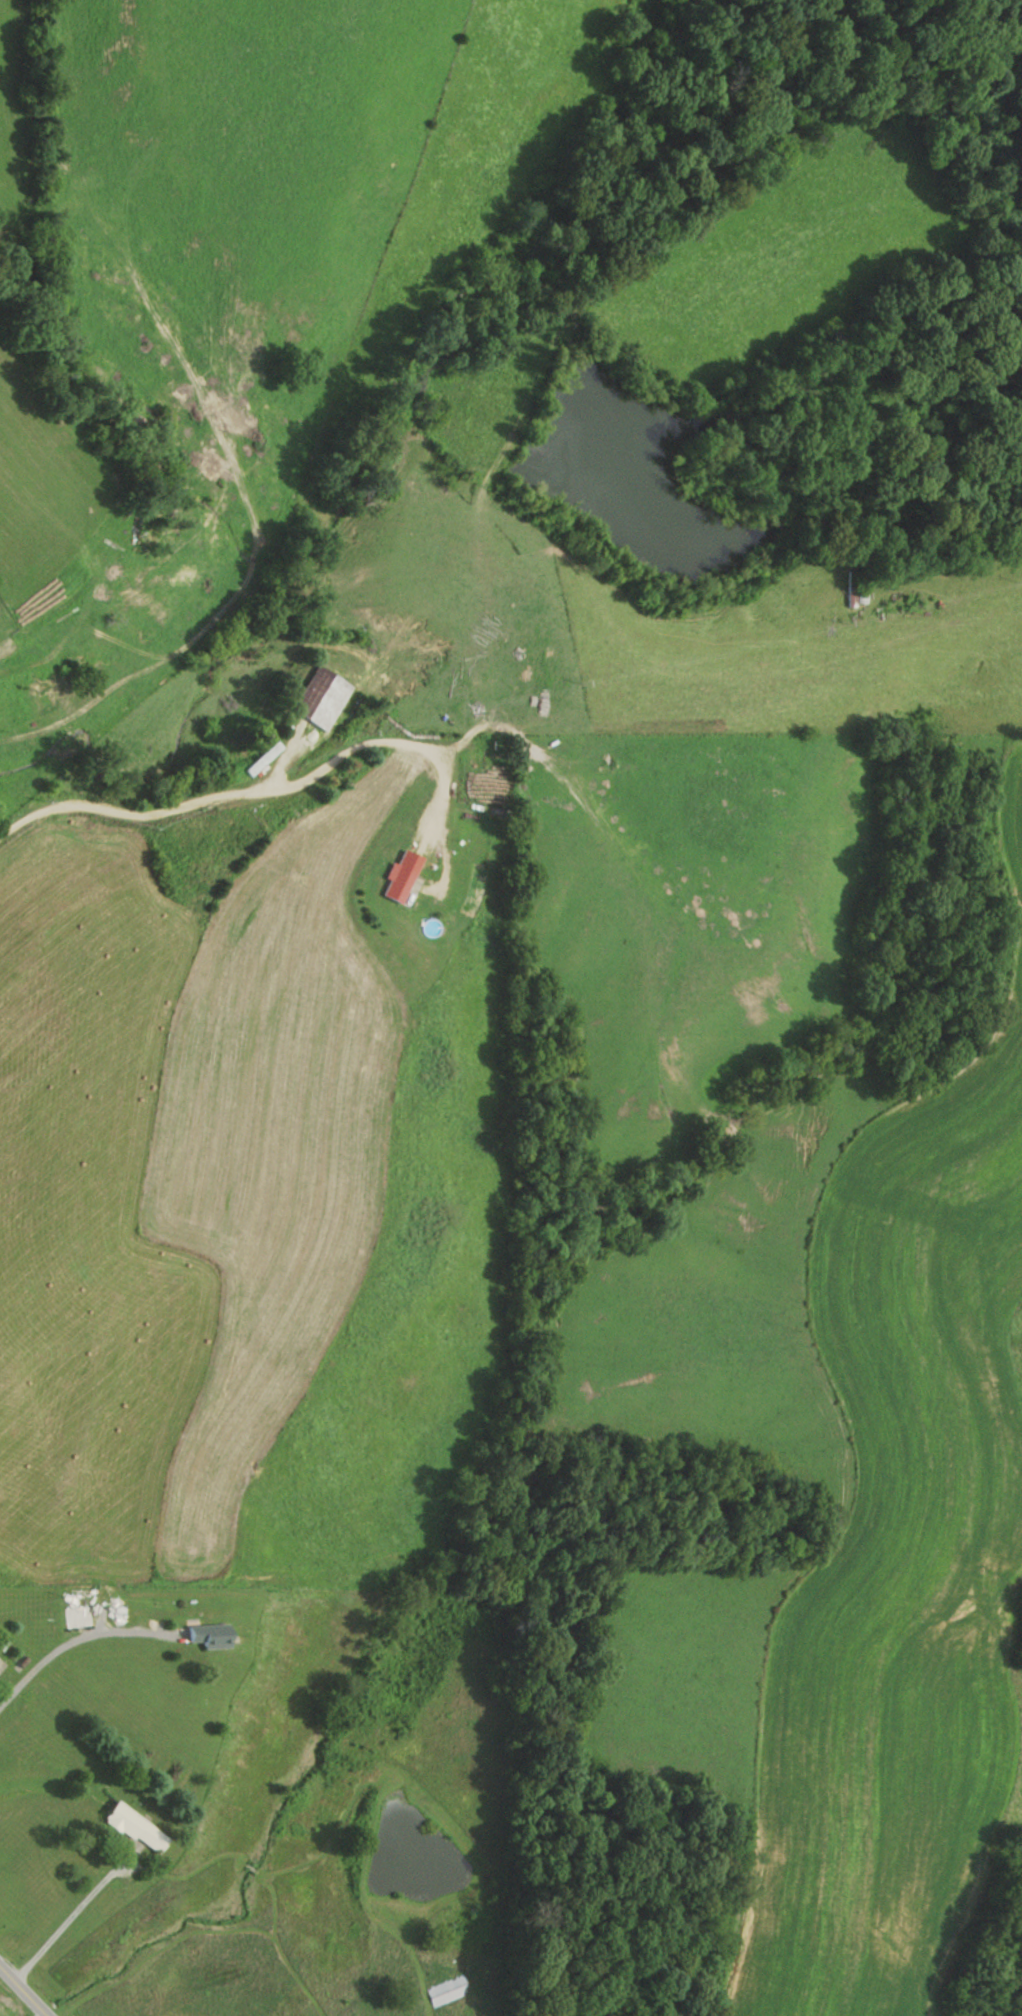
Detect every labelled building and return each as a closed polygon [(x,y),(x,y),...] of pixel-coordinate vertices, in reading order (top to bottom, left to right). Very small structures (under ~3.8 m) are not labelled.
[(349,686),(306,665),(284,712),(327,732),(349,686)] [(397,905),(416,857),(395,849),(376,897),(397,905)] [(88,1626),(88,1607),(60,1607),(60,1626),(88,1626)] [(149,1856),(163,1840),(114,1799),(100,1816),(149,1856)]
